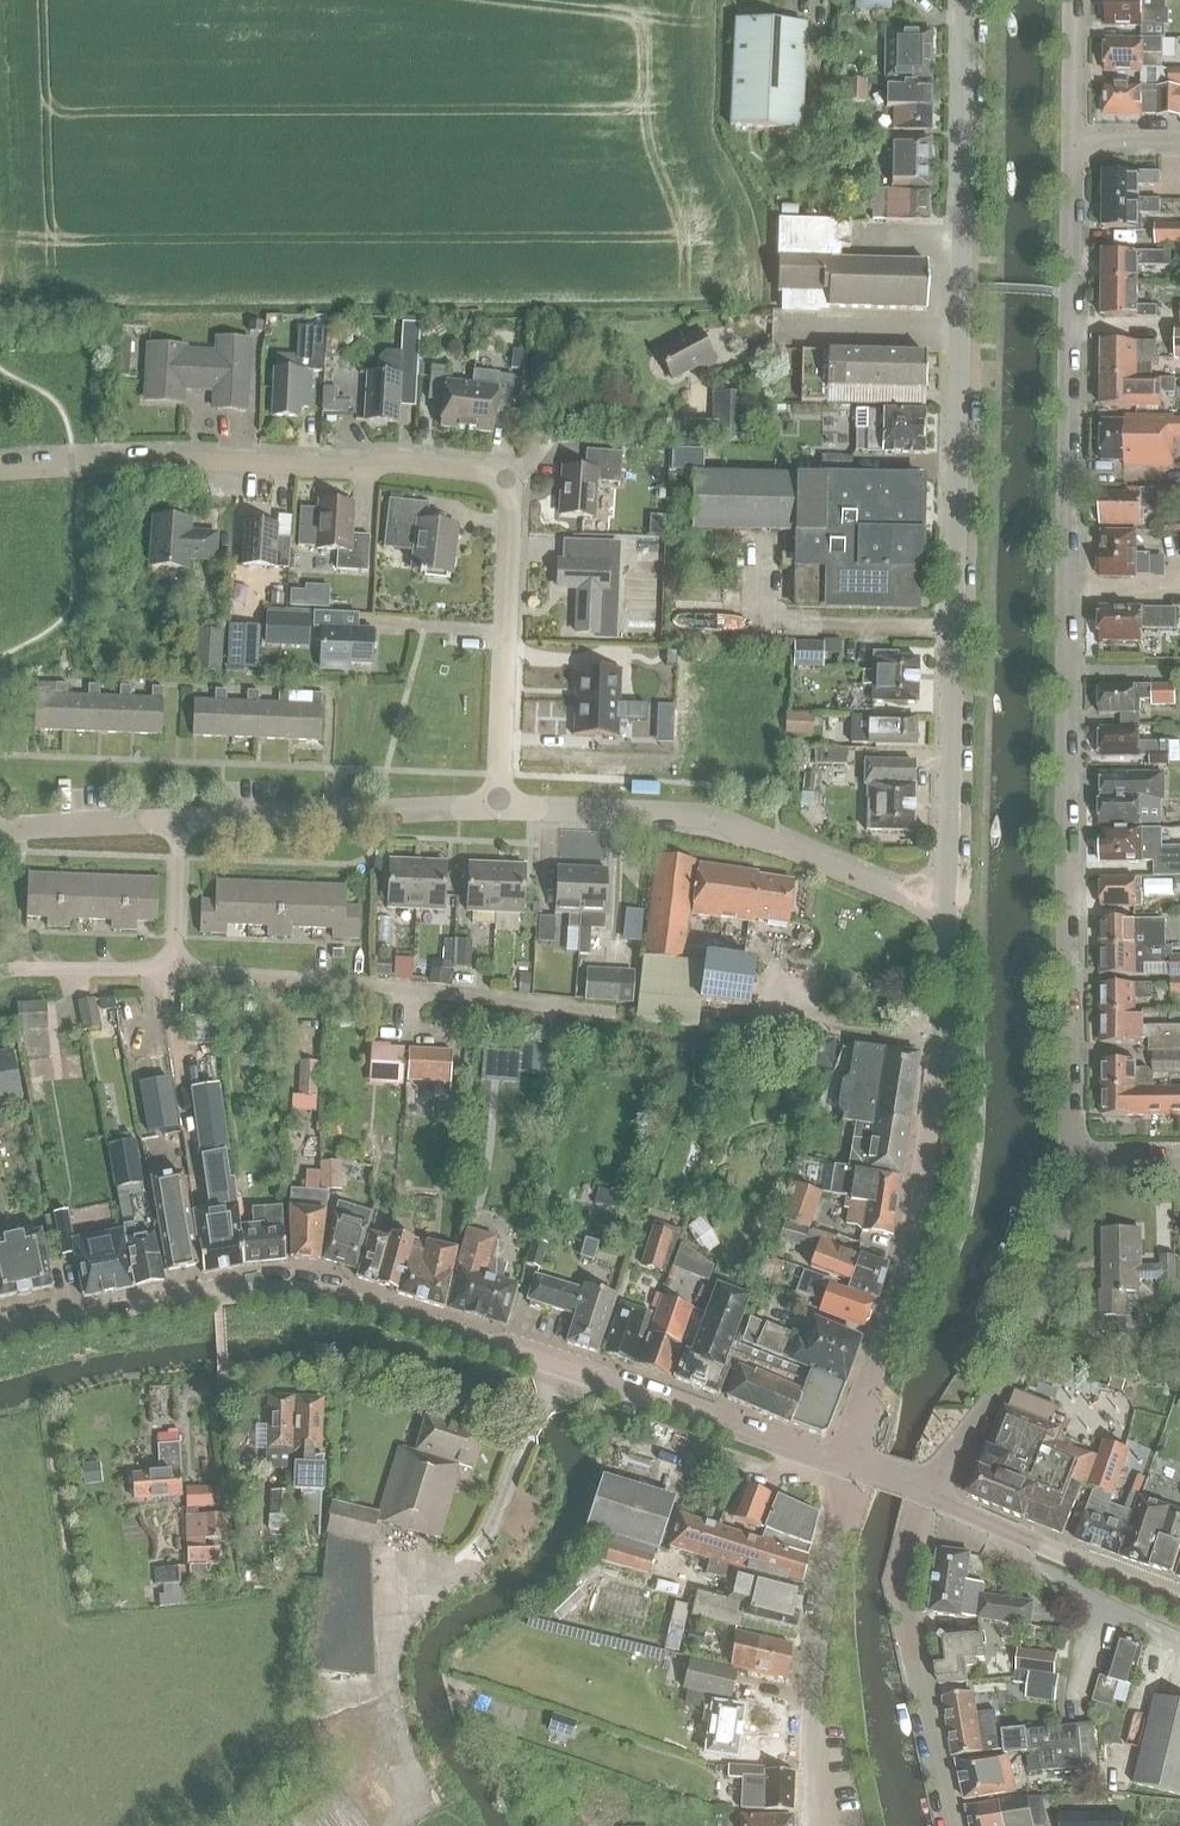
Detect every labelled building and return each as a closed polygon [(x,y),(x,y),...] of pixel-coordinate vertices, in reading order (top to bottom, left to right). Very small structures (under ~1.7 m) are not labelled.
[(892,10),(892,0),(854,0),(854,10),(892,10)] [(1169,9),(1165,9),(1165,0),(1104,0),(1103,1),(1103,9),(1106,12),(1106,26),(1142,26),(1141,38),(1162,39),(1165,39),(1165,26),(1168,26),(1169,9)] [(801,130),(806,25),(734,22),(729,126),(801,130)] [(886,80),(931,80),(931,32),(886,32),(886,80)] [(1140,72),(1141,87),(1166,88),(1166,87),(1166,85),(1167,69),(1162,68),(1162,39),(1141,38),(1141,41),(1106,40),(1105,45),(1103,47),(1103,55),(1105,58),(1105,72),(1140,72)] [(1167,69),(1166,85),(1179,85),(1179,69),(1167,69)] [(866,80),(833,80),(833,100),(844,100),(844,101),(865,102),(866,80)] [(931,130),(931,82),(881,82),(881,86),(886,86),(887,108),(892,108),(892,130),(931,130)] [(1103,110),(1105,110),(1105,114),(1141,115),(1142,114),(1158,115),(1179,115),(1179,87),(1166,87),(1166,88),(1141,87),(1105,86),(1105,97),(1103,97),(1103,110)] [(930,187),(930,139),(892,139),(892,187),(930,187)] [(1138,200),(1139,200),(1139,186),(1161,186),(1161,172),(1105,172),(1105,182),(1103,185),(1102,193),(1105,197),(1105,200),(1138,200)] [(929,190),(887,190),(874,189),(873,219),(929,220),(929,190)] [(1161,200),(1139,200),(1138,200),(1105,200),(1105,210),(1102,213),(1102,220),(1105,223),(1105,227),(1130,228),(1130,231),(1143,231),(1143,216),(1139,214),(1161,214),(1161,200)] [(818,207),(817,220),(837,221),(838,207),(818,207)] [(927,310),(928,263),(840,260),(840,248),(849,248),(850,222),(778,220),(777,257),(779,257),(778,291),(784,292),(784,311),(817,312),(817,307),(927,310)] [(1155,223),(1155,245),(1179,245),(1179,224),(1155,223)] [(1171,253),(1163,253),(1105,252),(1104,263),(1101,265),(1101,273),(1104,276),(1104,280),(1138,280),(1138,266),(1171,266),(1171,253)] [(1138,306),(1138,280),(1104,280),(1104,284),(1101,286),(1101,295),(1104,298),(1104,317),(1158,318),(1158,307),(1138,306)] [(444,322),(437,311),(423,320),(430,331),(444,322)] [(263,333),(264,322),(249,322),(248,332),(263,333)] [(367,373),(364,421),(398,423),(399,406),(400,375),(417,376),(417,371),(418,356),(420,323),(402,322),(400,351),(386,351),(378,357),(378,374),(367,373)] [(274,369),(272,416),(298,417),(299,407),(309,407),(311,370),(322,371),(324,328),(298,327),(297,355),(300,355),(299,370),(276,369),(274,369)] [(701,370),(715,362),(698,330),(657,352),(672,380),(699,365),(701,370)] [(213,408),(245,409),(249,341),(218,338),(217,353),(185,351),(185,346),(149,344),(145,399),(182,401),(183,387),(215,389),(213,408)] [(1157,364),(1157,342),(1104,341),(1104,361),(1101,364),(1101,373),(1103,375),(1103,378),(1137,379),(1137,378),(1137,363),(1157,364)] [(525,370),(527,351),(513,349),(511,368),(525,370)] [(925,354),(882,353),(882,354),(802,352),(801,402),(826,402),(826,403),(925,405),(926,355),(925,355),(925,354)] [(119,361),(119,377),(129,377),(130,359),(120,358),(119,361)] [(446,382),(448,368),(431,366),(430,378),(427,399),(443,401),(440,426),(466,430),(471,385),(446,382)] [(514,376),(482,372),(473,371),(471,385),(466,430),(492,433),(495,407),(510,409),(514,376)] [(415,407),(417,376),(400,375),(399,406),(415,407)] [(1101,392),(1100,401),(1103,404),(1103,407),(1137,408),(1137,406),(1162,406),(1162,402),(1162,393),(1175,393),(1176,379),(1152,378),(1137,378),(1137,379),(1103,378),(1103,389),(1101,392)] [(350,411),(350,401),(335,400),(336,386),(326,386),(325,410),(350,411)] [(747,394),(712,393),(711,422),(716,422),(715,437),(746,438),(747,394)] [(857,411),(856,452),(883,453),(883,454),(923,455),(924,413),(857,411)] [(1174,420),(1174,417),(1127,417),(1126,423),(1103,423),(1103,462),(1126,462),(1126,467),(1173,467),(1174,439),(1179,439),(1179,420),(1174,420)] [(563,467),(560,515),(595,517),(617,519),(619,483),(622,452),(586,450),(585,469),(563,467)] [(852,456),(821,455),(821,471),(851,472),(852,456)] [(694,474),(693,530),(797,532),(798,476),(694,474)] [(783,554),(782,567),(797,567),(796,607),(917,610),(918,570),(921,570),(922,535),(923,478),(851,477),(820,476),(798,476),(797,532),(797,554),(783,554)] [(1158,505),(1175,505),(1175,504),(1179,504),(1179,487),(1175,487),(1175,489),(1141,489),(1125,489),(1125,494),(1102,494),(1101,509),(1099,510),(1099,517),(1101,520),(1101,525),(1141,525),(1141,521),(1144,521),(1144,510),(1144,509),(1158,509),(1158,506),(1158,505)] [(456,525),(426,521),(428,504),(389,499),(384,547),(414,551),(412,570),(432,572),(432,578),(445,579),(446,574),(450,574),(456,525)] [(320,501),(319,512),(301,511),(302,509),(300,509),(298,547),(299,547),(299,544),(317,545),(317,549),(337,550),(336,569),(367,571),(369,535),(350,534),(352,503),(320,501)] [(190,532),(191,520),(153,517),(149,566),(187,569),(188,559),(215,561),(217,534),(190,532)] [(276,538),(277,526),(245,524),(242,566),(288,568),(290,539),(276,538)] [(1150,576),(1150,554),(1136,554),(1136,533),(1104,533),(1104,553),(1102,553),(1102,559),(1099,559),(1098,570),(1101,570),(1101,576),(1136,576),(1150,576)] [(621,551),(609,551),(583,550),(583,563),(558,562),(557,587),(578,588),(576,633),(592,633),(592,639),(617,640),(621,551)] [(290,605),(304,606),(305,592),(291,591),(290,605)] [(270,605),(284,606),(284,594),(271,593),(270,605)] [(198,615),(199,603),(188,602),(187,614),(198,615)] [(1176,609),(1142,608),(1100,608),(1100,623),(1097,627),(1097,633),(1099,636),(1100,641),(1142,641),(1142,629),(1176,630),(1176,609)] [(311,612),(266,610),(264,645),(309,647),(311,612)] [(322,628),(358,629),(359,613),(314,611),(313,628),(322,628)] [(258,669),(260,643),(261,625),(230,623),(226,666),(258,669)] [(322,628),(320,668),(323,668),(350,669),(350,663),(371,664),(372,630),(358,629),(322,628)] [(223,631),(195,630),(193,670),(221,671),(223,631)] [(824,642),(793,641),(793,667),(823,667),(824,642)] [(666,651),(666,666),(676,666),(676,651),(666,651)] [(918,703),(919,659),(909,659),(909,656),(897,656),(897,653),(874,653),(873,671),(863,671),(863,685),(873,685),(873,702),(918,703)] [(575,669),(574,701),(579,701),(615,702),(620,702),(621,671),(622,669),(575,668),(575,669)] [(66,731),(67,696),(67,683),(56,683),(56,695),(35,695),(33,730),(66,731)] [(97,732),(99,696),(99,684),(88,684),(88,696),(67,696),(66,731),(97,732)] [(1100,714),(1120,714),(1121,727),(1140,727),(1139,713),(1141,713),(1140,700),(1152,700),(1152,705),(1176,704),(1175,685),(1099,686),(1099,690),(1097,692),(1097,702),(1099,705),(1100,714)] [(129,733),(131,698),(131,686),(120,686),(119,697),(99,696),(97,732),(129,733)] [(162,699),(163,687),(152,687),(151,699),(131,698),(129,733),(161,734),(162,699)] [(224,737),(226,702),(226,690),(215,690),(214,702),(193,701),(192,736),(224,737)] [(256,738),(258,703),(258,691),(247,691),(246,703),(226,702),(224,737),(256,738)] [(288,739),(289,704),(290,692),(278,692),(278,704),(258,703),(256,738),(288,739)] [(320,741),(321,706),(321,694),(310,693),(310,705),(289,704),(288,739),(320,741)] [(572,734),(572,735),(619,737),(619,736),(620,721),(646,722),(647,705),(620,704),(620,702),(615,702),(579,701),(574,701),(572,734)] [(658,705),(658,718),(674,719),(674,705),(658,705)] [(812,715),(788,714),(787,731),(801,732),(802,727),(811,727),(812,715)] [(917,718),(869,718),(851,718),(851,744),(917,745),(917,718)] [(1150,742),(1139,742),(1139,729),(1100,729),(1099,733),(1097,736),(1097,744),(1100,748),(1100,757),(1150,757),(1150,765),(1169,765),(1169,762),(1179,762),(1179,742),(1150,742)] [(815,763),(846,763),(846,748),(815,747),(815,763)] [(914,832),(916,786),(914,786),(914,762),(866,760),(865,786),(868,786),(866,830),(914,832)] [(814,791),(815,775),(804,774),(803,789),(814,791)] [(1140,796),(1164,796),(1164,774),(1102,774),(1102,796),(1100,796),(1100,807),(1098,810),(1098,817),(1100,820),(1100,824),(1145,824),(1145,806),(1140,806),(1140,796)] [(1163,846),(1162,828),(1103,829),(1103,839),(1101,839),(1101,845),(1098,847),(1099,855),(1101,857),(1101,862),(1128,862),(1130,864),(1137,864),(1139,862),(1143,862),(1143,861),(1155,861),(1155,876),(1179,875),(1179,846),(1163,846)] [(450,843),(396,841),(396,857),(449,859),(450,843)] [(646,957),(683,961),(689,913),(753,921),(753,918),(772,920),(771,925),(784,927),(785,922),(790,923),(795,882),(758,878),(759,873),(698,865),(694,899),(691,899),(695,860),(658,855),(646,957)] [(415,909),(417,861),(390,860),(387,908),(415,909)] [(443,911),(445,863),(417,861),(415,909),(443,911)] [(497,865),(482,864),(469,864),(467,912),(494,913),(497,865)] [(497,865),(494,913),(522,914),(524,866),(497,865)] [(579,929),(582,869),(556,868),(555,913),(569,914),(568,928),(579,929)] [(605,930),(607,870),(582,869),(579,929),(578,955),(590,955),(591,929),(605,930)] [(59,927),(61,871),(28,870),(26,917),(47,918),(47,926),(59,927)] [(91,920),(93,873),(61,871),(59,927),(70,927),(71,919),(91,920)] [(123,929),(125,874),(93,873),(91,920),(112,920),(111,929),(123,929)] [(156,922),(158,875),(125,874),(123,929),(135,930),(135,921),(156,922)] [(247,926),(248,879),(215,878),(215,902),(202,901),(202,898),(200,898),(199,933),(226,934),(226,925),(247,926)] [(279,936),(281,880),(248,879),(247,926),(267,926),(267,935),(279,936)] [(1102,907),(1142,906),(1142,892),(1136,892),(1136,879),(1101,879),(1101,883),(1099,886),(1099,893),(1101,896),(1102,907)] [(311,928),(313,881),(281,880),(279,936),(290,936),(291,927),(311,928)] [(358,939),(359,904),(358,904),(358,907),(345,907),(346,883),(313,881),(311,928),(332,929),(331,938),(358,939)] [(626,909),(624,929),(641,931),(643,911),(626,909)] [(538,942),(554,942),(555,917),(539,916),(538,942)] [(1166,947),(1166,946),(1166,919),(1101,919),(1101,930),(1099,933),(1099,940),(1102,943),(1102,947),(1166,947)] [(455,966),(471,966),(472,940),(457,939),(455,966)] [(1145,974),(1145,963),(1170,963),(1171,976),(1179,976),(1179,956),(1172,956),(1172,946),(1166,946),(1166,947),(1102,947),(1102,951),(1099,954),(1099,961),(1102,964),(1102,975),(1145,974)] [(332,959),(343,959),(343,949),(332,949),(332,959)] [(706,964),(701,1002),(747,1008),(753,961),(739,959),(707,955),(706,964)] [(391,957),(376,956),(375,975),(391,975),(391,957)] [(644,956),(636,1021),(698,1028),(701,1002),(706,964),(704,964),(683,961),(646,957),(644,956)] [(411,977),(427,979),(429,959),(413,958),(411,977)] [(620,968),(586,966),(584,1000),(584,1001),(596,1001),(618,1003),(633,1004),(636,970),(620,968)] [(451,969),(431,967),(429,983),(449,986),(451,969)] [(519,990),(529,991),(530,973),(520,973),(519,990)] [(1179,994),(1179,979),(1171,980),(1171,994),(1179,994)] [(1103,1012),(1136,1012),(1136,999),(1152,998),(1152,985),(1102,985),(1102,995),(1100,997),(1100,1006),(1103,1009),(1103,1012)] [(102,1006),(116,1004),(114,992),(100,994),(102,1006)] [(101,1027),(95,998),(77,1001),(83,1030),(101,1027)] [(18,1028),(48,1026),(46,1003),(17,1005),(18,1028)] [(1103,1029),(1103,1043),(1136,1043),(1136,1038),(1151,1038),(1151,1053),(1153,1053),(1179,1053),(1179,1026),(1143,1026),(1143,1012),(1103,1012),(1103,1016),(1100,1019),(1100,1026),(1103,1029)] [(831,1070),(835,1041),(808,1037),(807,1041),(805,1062),(804,1066),(831,1070)] [(908,1125),(920,1050),(855,1040),(849,1075),(841,1080),(837,1107),(843,1115),(843,1120),(856,1122),(856,1123),(873,1125),(874,1119),(908,1125)] [(368,1084),(403,1085),(405,1045),(370,1043),(368,1084)] [(408,1049),(406,1080),(449,1082),(451,1051),(408,1049)] [(500,1082),(502,1050),(483,1049),(481,1080),(500,1082)] [(0,1053),(0,1102),(22,1098),(13,1051),(0,1053)] [(1153,1053),(1153,1073),(1179,1073),(1179,1053),(1153,1053)] [(1148,1068),(1137,1068),(1137,1060),(1103,1060),(1103,1071),(1101,1074),(1101,1080),(1103,1084),(1103,1088),(1154,1088),(1154,1074),(1153,1073),(1148,1068)] [(318,1061),(299,1061),(298,1096),(317,1096),(318,1061)] [(169,1079),(140,1084),(148,1131),(177,1126),(169,1079)] [(190,1090),(200,1157),(224,1152),(229,1151),(219,1086),(190,1090)] [(1154,1088),(1103,1088),(1103,1092),(1101,1095),(1100,1102),(1103,1105),(1104,1116),(1179,1115),(1179,1088),(1154,1088)] [(321,1127),(333,1128),(334,1117),(321,1116),(321,1127)] [(155,1234),(136,1237),(126,1187),(143,1184),(135,1139),(133,1139),(132,1133),(119,1135),(116,1119),(103,1122),(119,1213),(129,1262),(128,1263),(133,1286),(160,1281),(162,1278),(155,1234)] [(901,1175),(908,1125),(874,1119),(873,1125),(856,1123),(849,1167),(901,1175)] [(224,1152),(200,1157),(208,1211),(193,1213),(202,1273),(243,1266),(238,1236),(239,1236),(236,1208),(232,1179),(229,1179),(224,1152)] [(342,1189),(341,1161),(320,1161),(321,1190),(342,1189)] [(901,1175),(849,1167),(833,1164),(829,1193),(845,1196),(845,1197),(851,1199),(851,1200),(865,1203),(896,1208),(900,1180),(901,1175)] [(324,1214),(328,1192),(328,1191),(319,1190),(320,1171),(306,1170),(305,1189),(290,1188),(290,1208),(288,1207),(288,1216),(288,1220),(290,1258),(318,1260),(324,1214)] [(165,1271),(195,1265),(180,1175),(149,1180),(165,1271)] [(822,1191),(794,1181),(781,1219),(809,1229),(822,1191)] [(622,1193),(598,1188),(595,1204),(618,1209),(622,1193)] [(891,1236),(896,1208),(865,1203),(851,1200),(851,1199),(845,1197),(843,1208),(848,1209),(846,1225),(857,1227),(860,1230),(891,1236)] [(337,1201),(332,1218),(321,1259),(355,1269),(363,1240),(368,1222),(371,1212),(337,1201)] [(243,1262),(285,1259),(281,1207),(251,1209),(252,1225),(240,1226),(243,1262)] [(61,1256),(72,1254),(80,1296),(81,1296),(100,1293),(101,1294),(112,1292),(112,1290),(133,1286),(128,1263),(127,1263),(120,1230),(73,1240),(68,1210),(53,1213),(61,1256)] [(803,1246),(803,1244),(819,1249),(812,1265),(851,1281),(849,1287),(877,1298),(887,1265),(863,1255),(837,1245),(835,1244),(837,1238),(810,1229),(806,1232),(784,1224),(780,1239),(803,1246)] [(668,1272),(679,1236),(654,1228),(643,1264),(668,1272)] [(1162,1282),(1176,1282),(1176,1256),(1162,1256),(1162,1267),(1141,1267),(1141,1230),(1104,1230),(1104,1291),(1101,1291),(1101,1316),(1125,1316),(1125,1292),(1139,1292),(1139,1280),(1162,1280),(1162,1282)] [(495,1239),(482,1235),(466,1231),(455,1269),(457,1269),(446,1306),(464,1312),(463,1313),(482,1319),(484,1319),(484,1318),(504,1324),(515,1285),(502,1281),(507,1265),(500,1263),(505,1244),(494,1241),(495,1239)] [(0,1241),(0,1298),(17,1294),(17,1295),(29,1293),(29,1291),(50,1287),(39,1233),(0,1241)] [(376,1284),(389,1239),(369,1233),(356,1278),(376,1284)] [(389,1239),(376,1284),(397,1290),(396,1293),(443,1308),(449,1282),(456,1248),(390,1233),(389,1239)] [(580,1256),(593,1260),(598,1243),(585,1239),(580,1256)] [(539,1268),(546,1244),(533,1240),(526,1264),(539,1268)] [(680,1244),(672,1268),(691,1275),(698,1256),(680,1244)] [(698,1256),(691,1275),(709,1282),(714,1267),(698,1256)] [(773,1286),(782,1261),(772,1258),(763,1283),(773,1286)] [(820,1310),(865,1327),(867,1322),(870,1321),(873,1313),(871,1309),(874,1300),(835,1286),(836,1283),(804,1271),(797,1290),(824,1300),(820,1310)] [(575,1314),(583,1290),(535,1275),(527,1300),(531,1301),(530,1305),(540,1309),(542,1304),(575,1314)] [(597,1352),(616,1295),(584,1285),(583,1290),(575,1314),(575,1315),(566,1342),(597,1352)] [(732,1342),(733,1339),(749,1297),(717,1285),(691,1352),(685,1350),(675,1378),(689,1383),(703,1389),(718,1395),(724,1380),(732,1383),(746,1348),(736,1343),(732,1342)] [(668,1375),(692,1307),(662,1296),(638,1364),(668,1375)] [(635,1363),(651,1314),(621,1303),(604,1353),(635,1363)] [(798,1345),(789,1341),(791,1335),(764,1324),(765,1322),(749,1316),(741,1342),(843,1384),(860,1340),(815,1321),(814,1325),(811,1325),(807,1335),(808,1338),(807,1341),(798,1345)] [(788,1425),(810,1373),(746,1348),(732,1383),(733,1383),(727,1398),(756,1411),(788,1425)] [(1086,1370),(1104,1369),(1104,1361),(1086,1361),(1086,1370)] [(845,1388),(811,1373),(810,1373),(788,1425),(821,1436),(827,1434),(845,1388)] [(1089,1486),(1098,1459),(1062,1445),(1067,1432),(1051,1426),(1059,1406),(1017,1390),(1009,1409),(1005,1407),(969,1497),(1062,1534),(1081,1487),(1088,1489),(1089,1486)] [(291,1450),(292,1396),(267,1396),(266,1449),(291,1450)] [(318,1455),(321,1399),(297,1398),(294,1454),(303,1454),(303,1463),(293,1463),(292,1491),(299,1491),(304,1515),(320,1516),(321,1492),(324,1492),(325,1464),(322,1464),(322,1457),(314,1458),(313,1455),(318,1455)] [(471,1468),(481,1434),(426,1417),(415,1451),(399,1445),(380,1504),(378,1513),(336,1504),(331,1503),(331,1504),(327,1534),(369,1544),(377,1521),(439,1539),(450,1504),(459,1473),(455,1472),(458,1464),(471,1468)] [(1127,1510),(1111,1504),(1130,1450),(1106,1441),(1099,1459),(1098,1459),(1089,1486),(1095,1488),(1076,1539),(1119,1556),(1140,1497),(1138,1496),(1145,1477),(1139,1475),(1134,1488),(1128,1504),(1129,1504),(1127,1510)] [(132,1499),(180,1495),(178,1471),(180,1471),(178,1443),(155,1444),(157,1473),(130,1475),(132,1499)] [(676,1496),(602,1474),(585,1529),(600,1534),(656,1551),(658,1551),(676,1496)] [(213,1508),(212,1476),(187,1477),(188,1509),(213,1508)] [(758,1528),(767,1504),(770,1494),(744,1485),(732,1518),(758,1528)] [(286,1530),(290,1493),(272,1491),(269,1515),(272,1516),(270,1528),(286,1530)] [(1119,1556),(1149,1566),(1164,1524),(1179,1530),(1179,1511),(1160,1504),(1140,1497),(1119,1556)] [(818,1515),(790,1504),(776,1499),(764,1529),(765,1530),(761,1540),(808,1555),(818,1515)] [(206,1564),(219,1564),(219,1548),(205,1548),(205,1539),(226,1539),(226,1514),(198,1515),(186,1515),(186,1540),(189,1540),(189,1582),(206,1582),(206,1564)] [(808,1555),(761,1540),(680,1515),(670,1546),(704,1557),(735,1567),(736,1567),(739,1568),(740,1568),(780,1579),(802,1584),(808,1555)] [(245,1540),(245,1522),(235,1523),(236,1540),(245,1540)] [(1149,1566),(1172,1574),(1179,1550),(1179,1530),(1164,1524),(1149,1566)] [(310,1665),(375,1673),(369,1544),(327,1534),(310,1665)] [(656,1551),(600,1534),(593,1560),(648,1576),(656,1551)] [(967,1582),(970,1554),(939,1550),(930,1612),(1031,1625),(1035,1602),(983,1596),(985,1584),(967,1582)] [(800,1605),(803,1588),(767,1578),(734,1570),(735,1567),(711,1561),(707,1573),(731,1579),(726,1599),(697,1592),(692,1616),(739,1628),(742,1615),(795,1628),(800,1605)] [(187,1604),(185,1566),(154,1567),(155,1585),(163,1585),(163,1593),(158,1594),(159,1607),(187,1604)] [(585,1596),(572,1583),(546,1608),(559,1621),(585,1596)] [(682,1649),(692,1602),(677,1599),(667,1646),(682,1649)] [(706,1631),(691,1627),(687,1642),(701,1646),(706,1631)] [(976,1658),(985,1657),(982,1630),(943,1633),(939,1638),(942,1659),(937,1660),(941,1685),(968,1683),(967,1666),(977,1665),(976,1658)] [(791,1673),(791,1666),(790,1663),(792,1646),(778,1642),(758,1637),(735,1632),(730,1665),(788,1680),(788,1675),(791,1673)] [(1131,1686),(1142,1650),(1140,1645),(1120,1638),(1108,1678),(1101,1676),(1093,1701),(1112,1707),(1120,1682),(1131,1686)] [(1017,1669),(1054,1676),(1058,1656),(1019,1649),(1017,1669)] [(586,1654),(577,1651),(570,1679),(578,1681),(586,1654)] [(737,1669),(689,1658),(682,1689),(730,1700),(737,1669)] [(1055,1702),(1058,1676),(1054,1676),(1017,1669),(1015,1683),(1027,1686),(1026,1697),(1055,1702)] [(944,1697),(952,1758),(1001,1750),(996,1711),(977,1714),(974,1692),(944,1697)] [(1155,1696),(1134,1784),(1179,1795),(1179,1702),(1155,1696)] [(737,1758),(745,1707),(713,1702),(705,1753),(737,1758)] [(548,1730),(571,1738),(576,1720),(553,1713),(548,1730)] [(1002,1731),(1004,1754),(1027,1752),(1027,1751),(1040,1750),(1042,1771),(1082,1768),(1079,1725),(1025,1730),(1025,1729),(1002,1731)] [(965,1800),(1014,1792),(1005,1756),(956,1762),(965,1800)] [(792,1811),(794,1771),(765,1770),(765,1768),(728,1767),(728,1777),(742,1779),(741,1809),(792,1811)] [(339,1787),(282,1825),(366,1825),(339,1787)] [(1027,1797),(966,1807),(971,1825),(1033,1825),(1027,1797)] [(1089,1825),(1123,1825),(1123,1813),(1089,1813),(1089,1825)] [(792,1816),(741,1816),(741,1825),(793,1825),(792,1816)]
